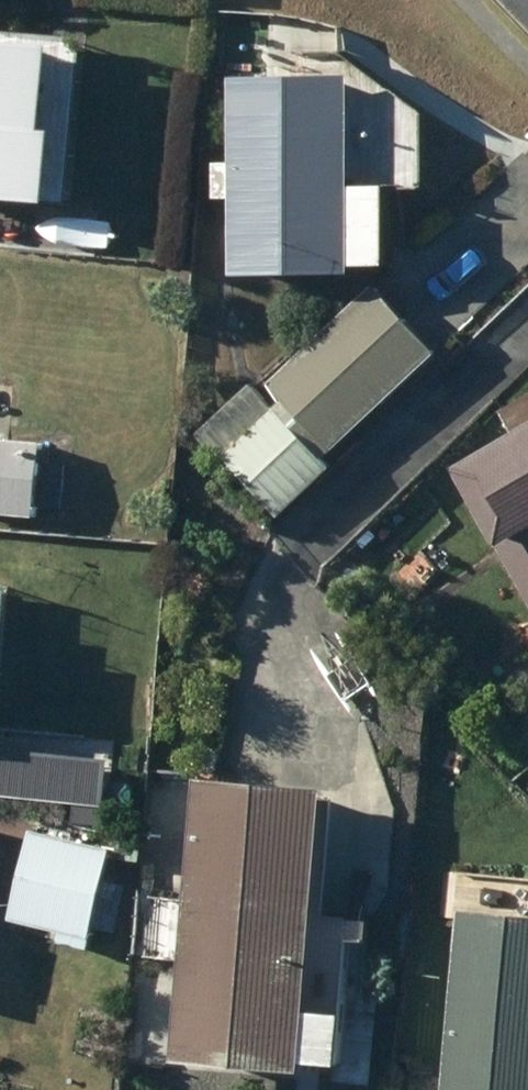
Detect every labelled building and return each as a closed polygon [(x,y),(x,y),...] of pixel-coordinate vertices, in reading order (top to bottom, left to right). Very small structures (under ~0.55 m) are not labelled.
[(23,162),(30,56),(0,54),(0,161),(23,162)] [(244,156),(218,156),(218,194),(245,194),(247,265),(374,263),(374,256),(409,256),(407,166),(387,166),(387,176),(369,177),(367,70),(243,72),(244,156)] [(26,218),(28,187),(0,185),(0,217),(26,218)] [(335,454),(450,349),(387,281),(270,389),(263,382),(210,430),(289,516),(345,464),(335,454)] [(477,493),(527,574),(527,428),(473,462),(488,486),(477,493)] [(0,435),(0,506),(48,511),(54,440),(0,435)] [(15,712),(8,778),(49,782),(55,716),(15,712)] [(215,772),(193,1052),(327,1063),(328,1054),(361,1057),(365,1005),(328,1002),(345,782),(215,772)] [(34,826),(18,918),(105,933),(121,841),(41,827),(44,809),(15,804),(11,821),(34,826)] [(527,1072),(527,907),(472,903),(462,1068),(527,1072)] [(461,1089),(527,1089),(527,1072),(462,1068),(461,1089)]
